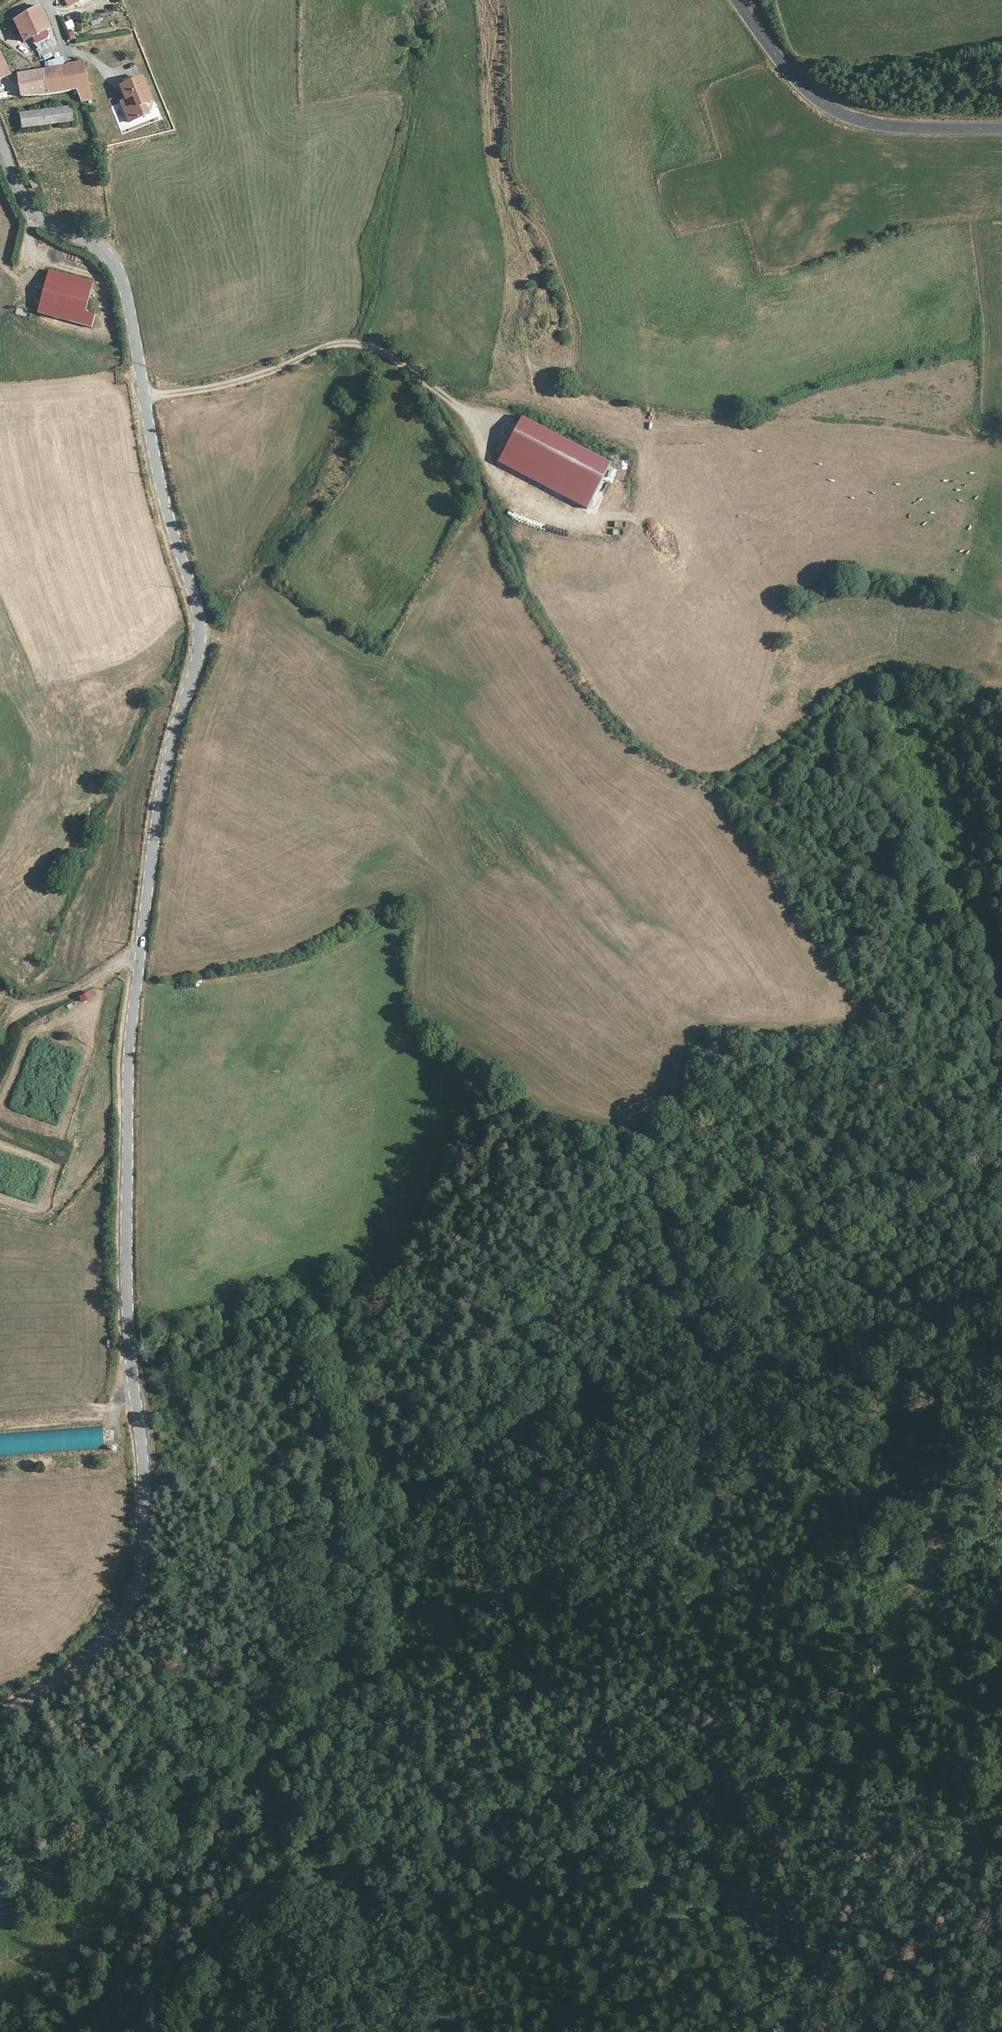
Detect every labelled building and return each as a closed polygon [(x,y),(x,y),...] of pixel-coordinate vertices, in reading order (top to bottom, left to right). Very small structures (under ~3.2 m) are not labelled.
[(66,45),(48,3),(23,23),(41,57),(66,45)] [(69,31),(76,28),(71,19),(65,22),(69,31)] [(0,51),(0,70),(1,71),(11,67),(3,50),(0,52),(0,51)] [(54,90),(79,94),(81,99),(91,98),(86,62),(51,71),(54,90)] [(16,75),(11,67),(1,71),(0,70),(0,82),(16,75)] [(29,96),(54,90),(51,71),(26,73),(29,96)] [(126,100),(134,120),(154,112),(152,103),(159,100),(149,76),(127,85),(131,99),(126,100)] [(22,117),(24,130),(71,126),(68,111),(22,117)] [(92,280),(48,270),(36,313),(90,327),(93,314),(84,312),(92,280)] [(611,464),(523,418),(500,462),(589,508),(611,464)] [(83,1004),(93,998),(89,991),(79,997),(83,1004)]
